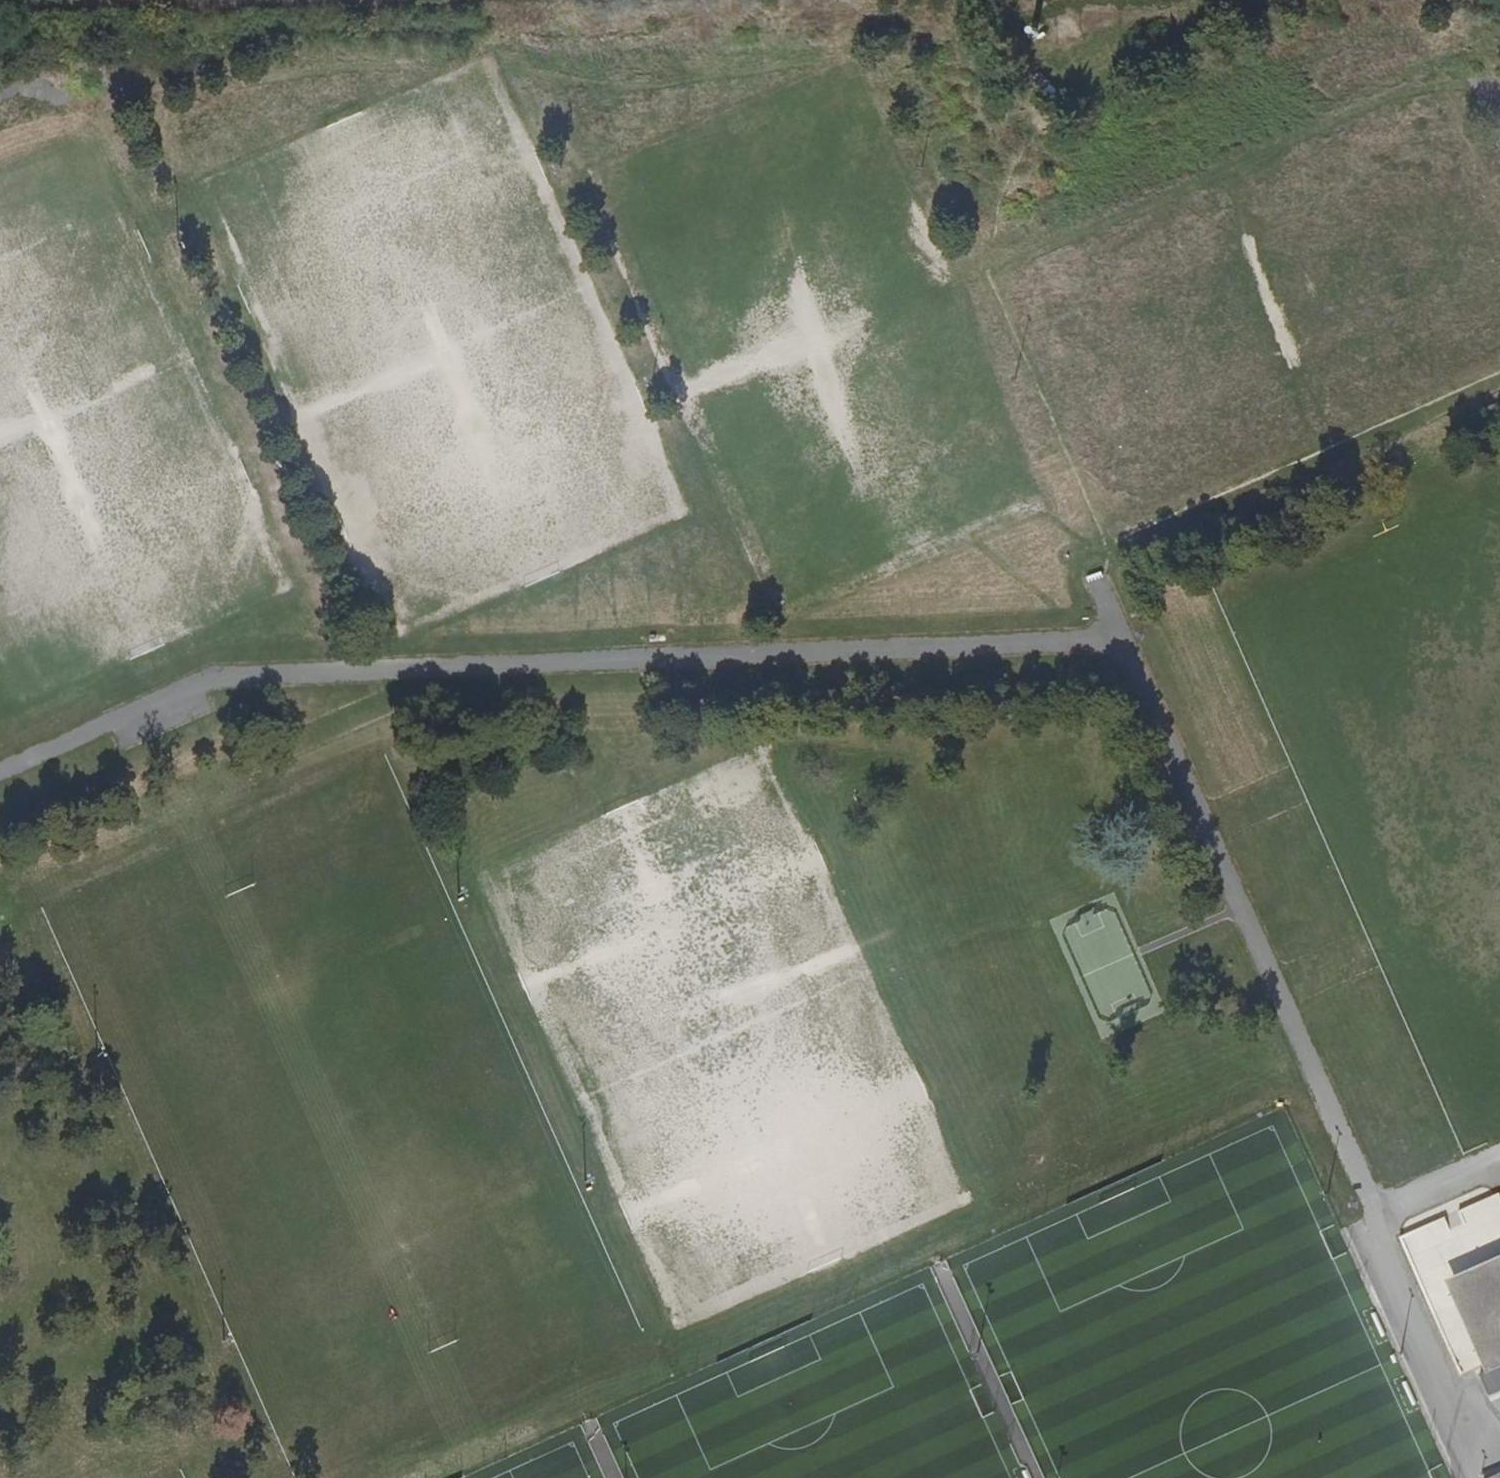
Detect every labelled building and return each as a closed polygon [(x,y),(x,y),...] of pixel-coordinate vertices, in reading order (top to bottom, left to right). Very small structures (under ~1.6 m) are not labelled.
[(1499,1262),(1451,1284),(1480,1344),(1475,1347),(1488,1373),(1499,1367),(1499,1264),(1499,1262)]
